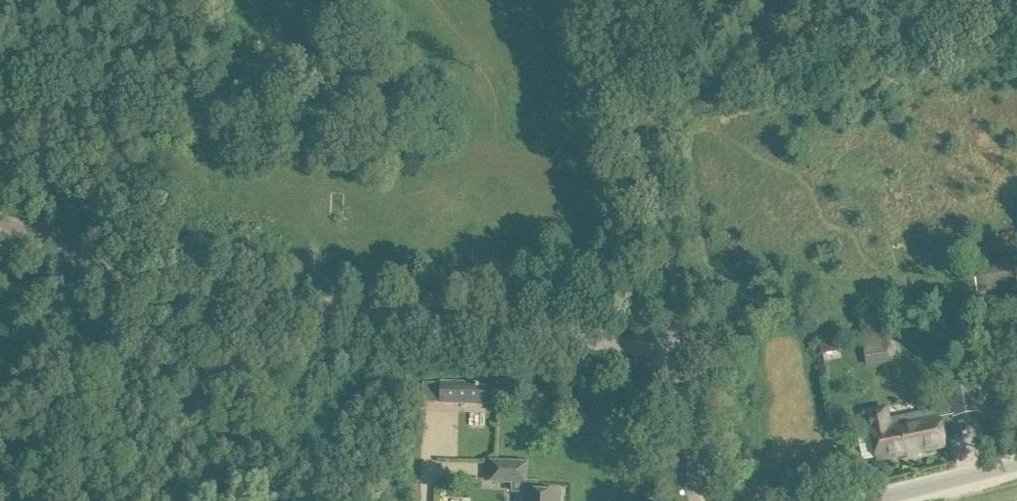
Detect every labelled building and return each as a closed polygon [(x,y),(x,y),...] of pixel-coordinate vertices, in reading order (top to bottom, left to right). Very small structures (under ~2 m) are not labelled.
[(865,342),(866,360),(889,360),(888,342),(865,342)] [(440,381),(440,397),(440,404),(487,405),(487,381),(440,381)] [(946,446),(940,417),(954,414),(954,416),(978,411),(974,391),(972,381),(948,386),(952,406),(889,419),(886,408),(868,411),(872,430),(871,430),(871,433),(857,436),(862,461),(876,458),(877,460),(946,446)] [(490,481),(526,483),(527,463),(491,461),(490,481)] [(559,492),(524,491),(524,500),(559,500),(559,492)]
